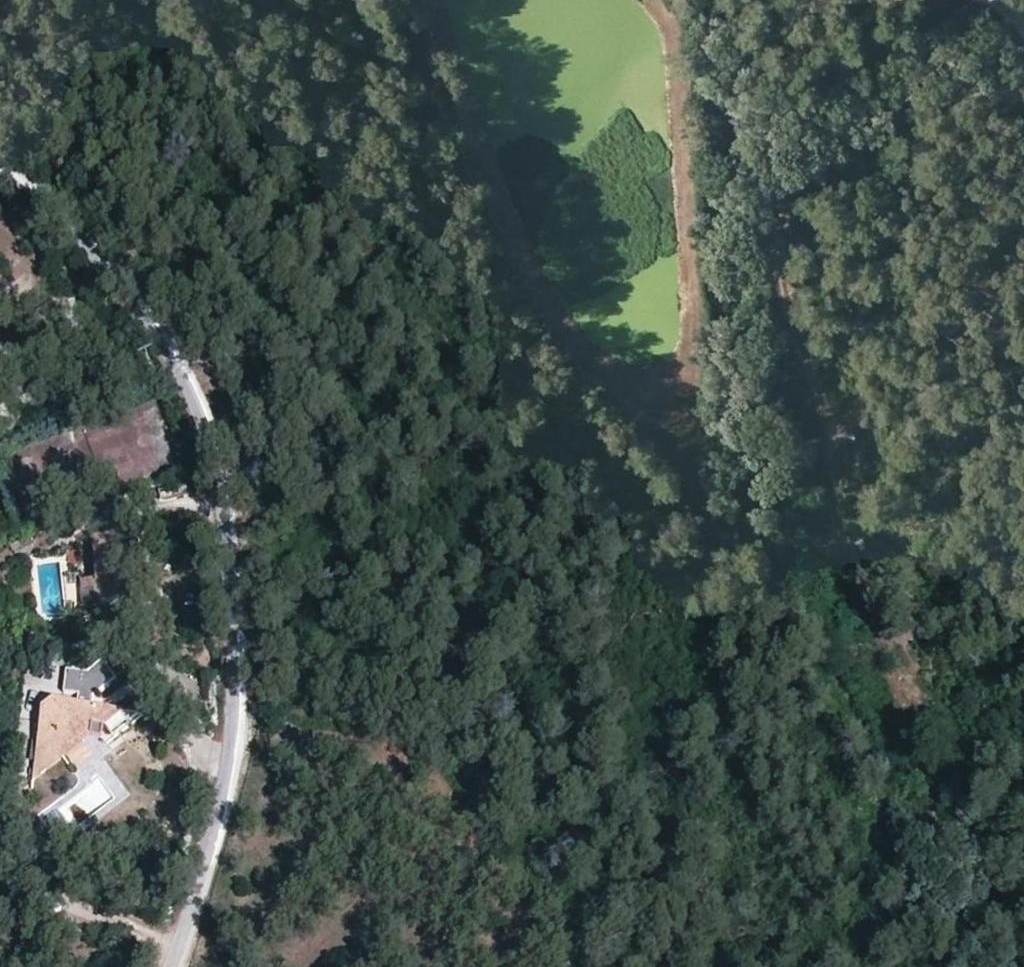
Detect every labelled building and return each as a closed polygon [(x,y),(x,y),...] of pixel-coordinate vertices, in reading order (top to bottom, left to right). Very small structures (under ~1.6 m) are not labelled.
[(5,376),(16,356),(0,346),(0,373),(5,376)] [(67,574),(68,583),(79,583),(79,573),(67,574)] [(32,765),(38,766),(89,728),(89,738),(98,739),(103,745),(128,725),(121,713),(115,707),(110,711),(90,708),(90,701),(93,698),(113,683),(100,665),(86,676),(65,673),(62,694),(76,697),(75,705),(51,702),(50,713),(40,712),(38,722),(35,721),(32,743),(35,743),(32,765)] [(40,712),(50,713),(51,702),(40,712)] [(128,725),(141,716),(121,713),(128,725)] [(89,738),(89,728),(38,766),(32,765),(30,780),(89,738)]
